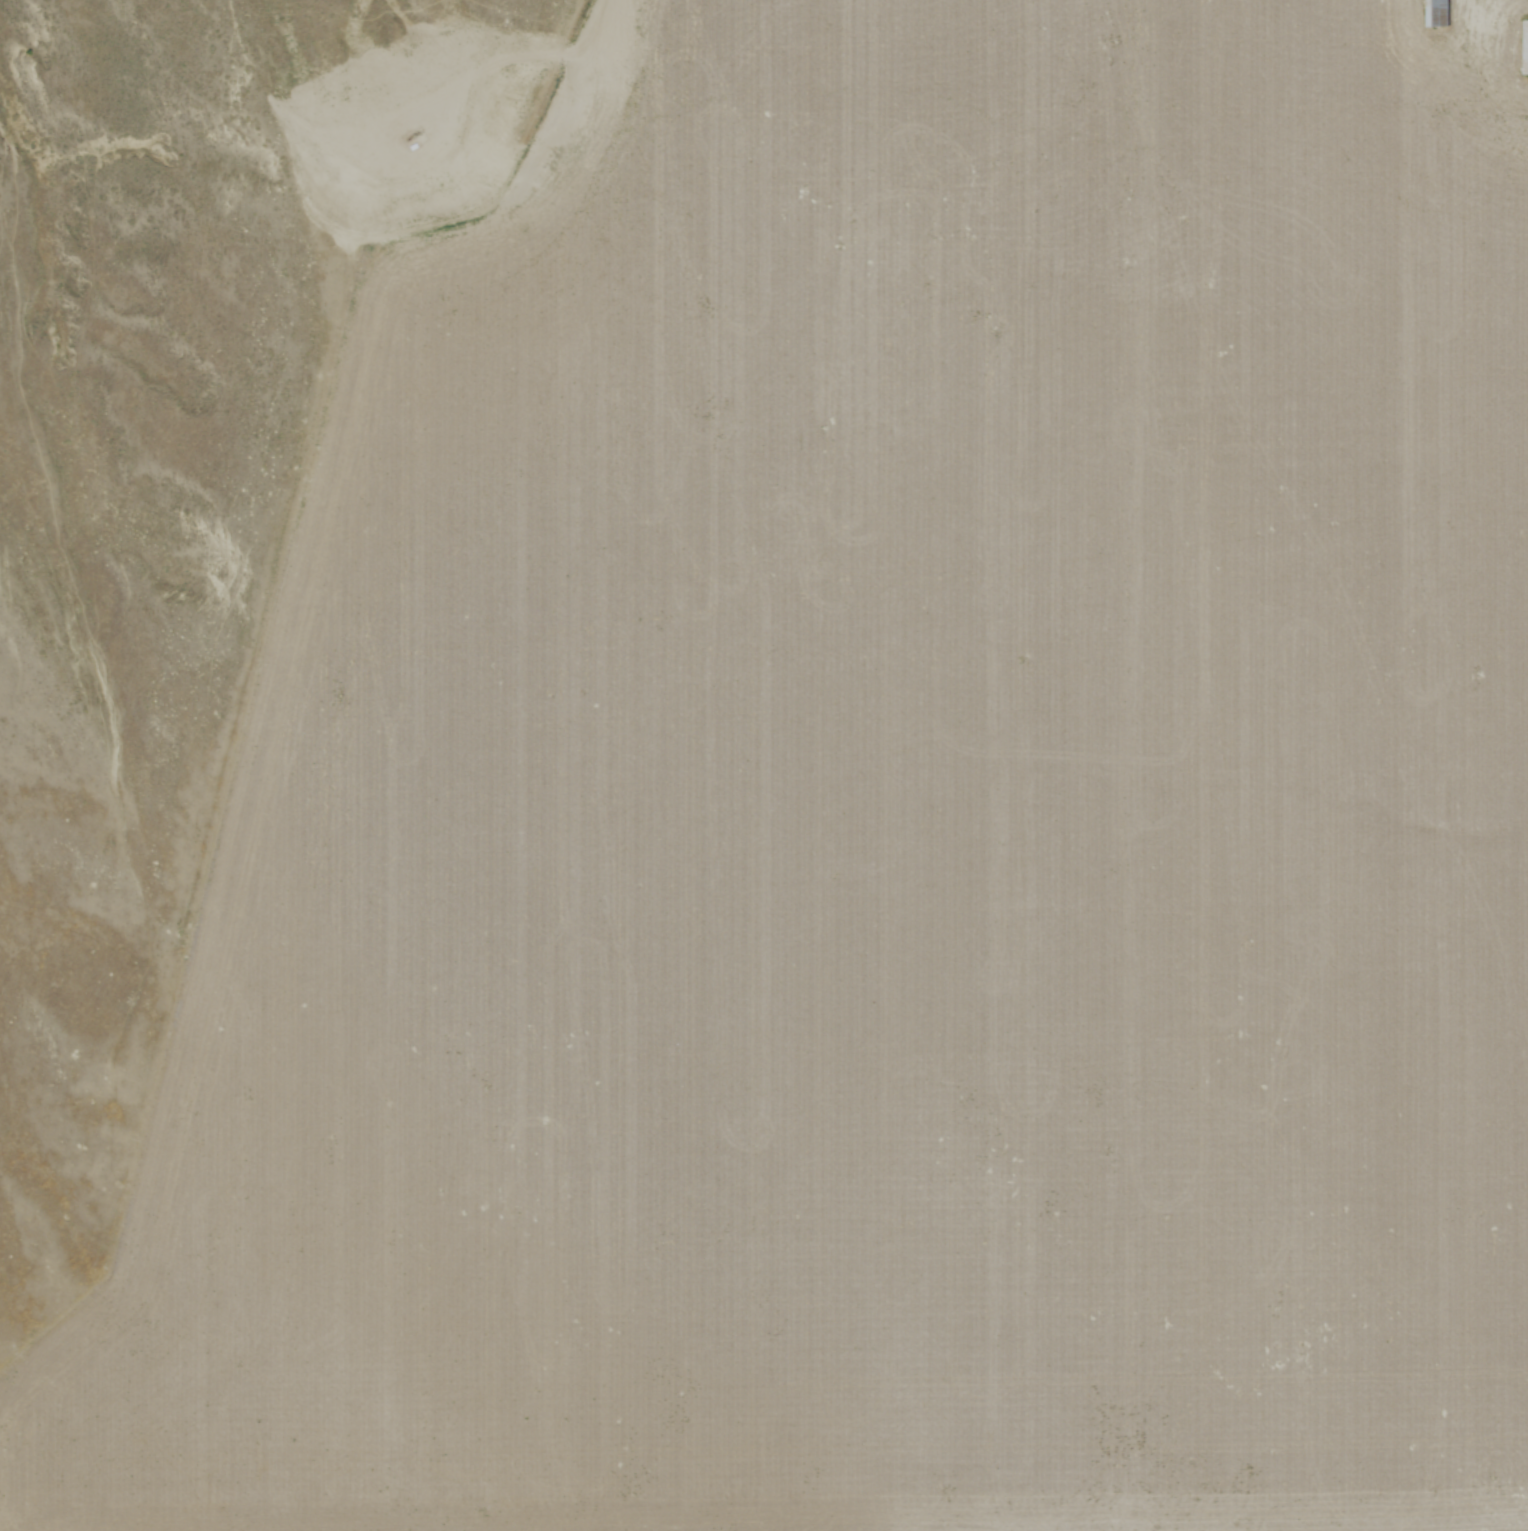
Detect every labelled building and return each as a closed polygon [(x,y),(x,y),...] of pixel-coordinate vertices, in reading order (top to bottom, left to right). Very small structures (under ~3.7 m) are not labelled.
[(1450,27),(1450,0),(1427,0),(1427,27),(1450,27)]
